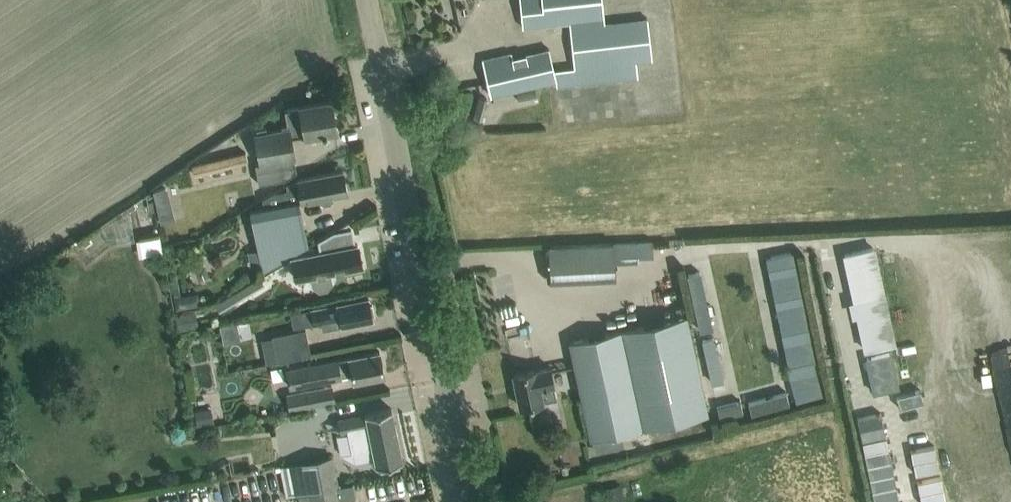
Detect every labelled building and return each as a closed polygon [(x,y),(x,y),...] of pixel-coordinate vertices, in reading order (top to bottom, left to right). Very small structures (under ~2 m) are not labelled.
[(524,27),(541,25),(569,22),(570,32),(574,60),(574,66),(576,83),(638,76),(636,61),(652,59),(647,17),(604,22),(602,6),(602,0),(521,0),(524,27)] [(502,53),(482,58),(490,94),(510,90),(556,79),(553,68),(552,63),(549,47),(512,56),(511,51),(502,53)] [(653,83),(667,83),(666,66),(653,67),(653,83)] [(627,96),(628,115),(644,114),(644,95),(627,96)] [(330,99),(311,102),(300,104),(300,105),(284,107),(287,122),(281,123),(282,128),(255,133),(260,162),(255,163),(258,183),(285,178),(296,170),(290,135),(305,133),(322,130),(322,132),(326,131),(326,130),(335,128),(330,99)] [(474,121),(473,125),(475,128),(479,129),(483,127),(484,123),(481,119),(477,118),(474,121)] [(192,164),(195,173),(247,160),(244,151),(192,164)] [(343,169),(323,172),(295,177),(297,182),(286,183),(287,189),(273,192),(262,198),(264,206),(249,208),(258,251),(249,252),(250,261),(260,259),(262,267),(263,273),(307,245),(305,236),(301,213),(305,212),(304,203),(299,203),(297,195),(316,191),(317,196),(347,190),(343,169)] [(174,202),(155,206),(158,221),(178,218),(175,205),(174,205),(174,202)] [(174,227),(151,230),(153,246),(176,244),(174,227)] [(334,231),(320,241),(322,251),(293,256),(296,278),(298,277),(298,276),(311,273),(313,284),(319,288),(327,287),(331,280),(329,269),(330,269),(331,271),(362,264),(358,243),(354,244),(351,228),(334,231)] [(653,255),(653,241),(613,244),(548,246),(549,280),(614,278),(614,262),(637,261),(637,256),(653,255)] [(702,266),(709,287),(720,283),(713,262),(702,266)] [(786,279),(788,291),(812,287),(810,275),(786,279)] [(260,276),(215,302),(220,310),(265,284),(260,276)] [(369,296),(349,300),(293,311),(295,324),(310,322),(340,316),(342,323),(373,317),(369,296)] [(620,330),(570,341),(591,438),(641,428),(708,413),(687,316),(620,330)] [(304,328),(272,335),(277,361),(309,354),(304,328)] [(714,373),(735,371),(732,328),(716,329),(718,352),(712,352),(714,373)] [(379,349),(360,354),(286,368),(290,386),(352,373),(354,379),(384,373),(379,349)] [(514,372),(520,405),(556,397),(550,365),(514,372)] [(331,385),(286,394),(289,409),(334,401),(331,385)] [(713,422),(723,420),(719,397),(709,399),(713,422)] [(211,405),(195,408),(198,423),(214,420),(211,405)] [(376,464),(402,459),(391,407),(366,412),(337,418),(340,432),(349,430),(352,449),(372,445),(376,464)] [(334,450),(336,467),(346,466),(344,449),(334,450)] [(331,455),(311,458),(304,460),(310,491),(337,485),(331,455)] [(310,491),(313,501),(332,501),(340,500),(355,497),(352,482),(337,485),(310,491)]
